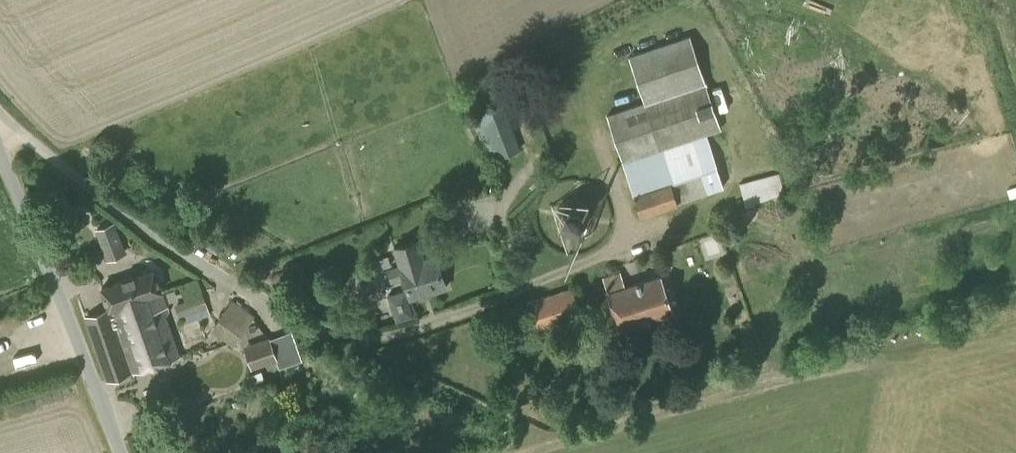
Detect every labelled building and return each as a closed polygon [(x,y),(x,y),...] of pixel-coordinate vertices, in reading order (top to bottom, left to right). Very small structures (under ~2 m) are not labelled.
[(641,215),(723,187),(705,133),(721,128),(690,35),(629,55),(644,101),(607,114),(641,215)] [(489,161),(521,149),(504,104),(472,116),(489,161)] [(776,174),(740,184),(746,204),(784,193),(778,174),(776,174)] [(570,234),(573,234),(576,234),(579,233),(582,231),(584,230),(586,227),(588,225),(589,222),(590,219),(590,216),(590,213),(589,210),(588,208),(587,205),(585,203),(582,202),(580,200),(577,199),(574,199),(571,199),(568,199),(566,200),(563,202),(561,203),(559,205),(557,208),(556,211),(555,213),(555,217),(556,220),(556,222),(558,225),(559,228),(562,230),(564,232),(567,233),(570,234)] [(114,222),(94,229),(106,260),(126,253),(114,222)] [(422,259),(416,240),(392,247),(398,266),(387,270),(390,281),(402,277),(408,298),(444,287),(434,255),(422,259)] [(164,295),(155,270),(104,287),(111,309),(85,318),(107,381),(180,356),(163,308),(168,307),(164,295)] [(619,289),(614,273),(603,277),(606,286),(608,292),(620,329),(673,312),(662,275),(619,289)] [(536,329),(580,315),(574,297),(571,288),(533,301),(527,303),(536,329)] [(201,295),(174,305),(174,307),(179,319),(206,309),(201,295)] [(234,345),(255,315),(232,299),(211,329),(234,345)] [(252,369),(278,359),(271,339),(270,337),(244,346),(252,369)]
